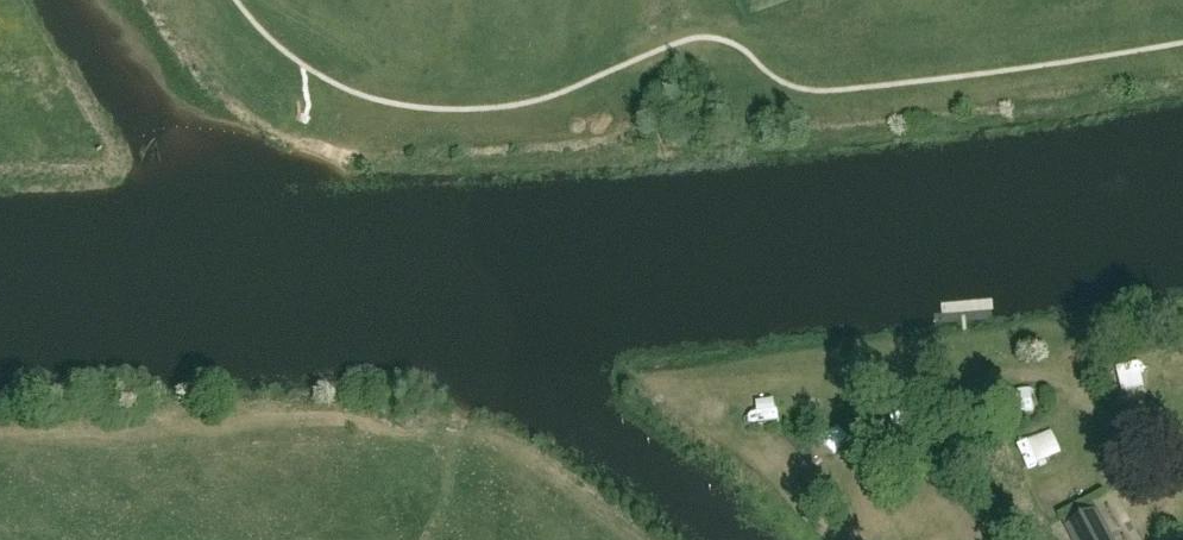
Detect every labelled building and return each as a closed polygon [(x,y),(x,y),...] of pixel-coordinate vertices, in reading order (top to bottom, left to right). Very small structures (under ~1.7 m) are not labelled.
[(1173,360),(1176,387),(1182,386),(1182,359),(1173,360)] [(1150,368),(1123,372),(1126,399),(1153,395),(1150,368)] [(1021,429),(1039,425),(1034,402),(1016,406),(1021,429)] [(843,432),(842,403),(820,405),(822,434),(843,432)] [(1033,453),(1041,472),(1062,463),(1055,444),(1033,453)] [(1098,512),(1067,529),(1073,539),(1113,539),(1098,512)]
